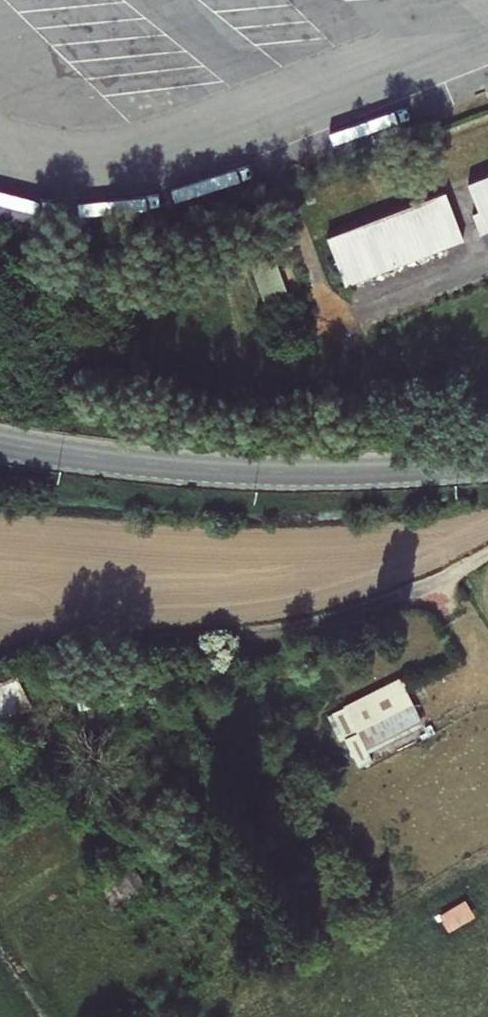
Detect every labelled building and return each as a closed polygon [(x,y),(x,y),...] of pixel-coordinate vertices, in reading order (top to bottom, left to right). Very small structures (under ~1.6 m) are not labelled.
[(466,181),(477,209),(470,211),(478,232),(487,228),(487,185),(484,174),(466,181)] [(443,190),(421,198),(439,247),(462,238),(443,190)] [(421,198),(396,208),(415,256),(439,247),(421,198)] [(373,217),(391,265),(415,256),(396,208),(373,217)] [(373,217),(349,226),(368,274),(391,265),(373,217)] [(349,226),(325,235),(344,284),(368,274),(349,226)] [(273,256),(249,265),(269,321),(293,312),(273,256)] [(0,719),(29,705),(14,673),(0,679),(0,719)] [(398,676),(325,716),(338,741),(343,738),(357,767),(371,760),(366,752),(422,723),(402,685),(404,684),(398,676)] [(463,899),(436,914),(446,931),(473,916),(463,899)]
